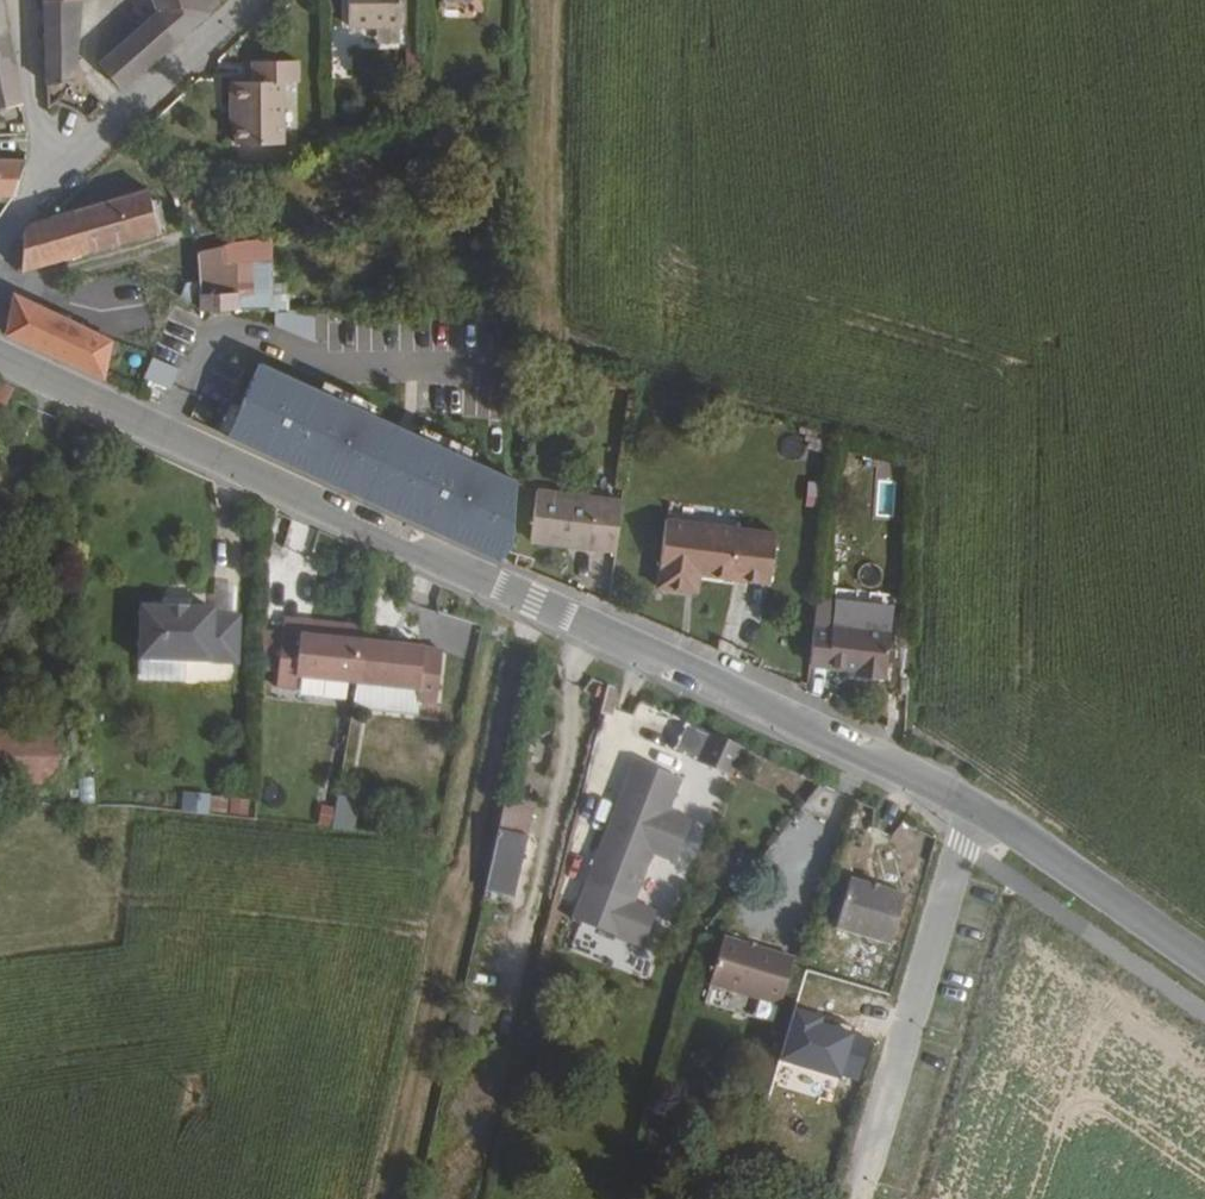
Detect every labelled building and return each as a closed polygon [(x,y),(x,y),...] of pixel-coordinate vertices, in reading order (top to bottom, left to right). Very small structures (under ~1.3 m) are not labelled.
[(9,0),(0,0),(0,32),(13,30),(9,0)] [(54,7),(56,79),(81,74),(86,0),(54,0),(54,7)] [(166,7),(108,64),(130,89),(145,74),(176,44),(179,47),(228,2),(227,0),(163,0),(166,7)] [(417,0),(358,0),(358,32),(417,33),(417,0)] [(13,30),(0,32),(0,105),(26,100),(13,30)] [(265,80),(243,80),(244,104),(249,104),(250,140),(294,140),(294,83),(307,83),(308,60),(265,60),(265,80)] [(31,157),(0,157),(0,198),(16,198),(19,192),(31,157)] [(29,269),(93,250),(135,238),(169,227),(158,188),(105,205),(66,218),(42,227),(30,233),(29,269)] [(248,311),(242,243),(204,251),(209,308),(209,312),(248,311)] [(209,308),(170,283),(176,324),(210,319),(209,312),(209,308)] [(123,339),(26,294),(20,334),(116,379),(123,339)] [(211,330),(210,319),(176,324),(177,333),(211,330)] [(3,409),(13,386),(0,381),(0,408),(3,409)] [(407,516),(420,489),(381,471),(368,498),(407,516)] [(804,500),(822,503),(825,484),(807,481),(804,500)] [(617,552),(625,501),(542,489),(534,540),(617,552)] [(770,588),(778,538),(671,515),(659,588),(687,592),(689,575),(701,577),(770,588)] [(698,594),(701,577),(689,575),(687,592),(698,594)] [(221,609),(237,608),(236,582),(220,582),(221,609)] [(885,675),(890,626),(834,619),(837,597),(818,594),(810,657),(859,663),(858,671),(885,675)] [(234,663),(236,614),(209,614),(209,608),(179,607),(173,607),(143,606),(141,659),(234,663)] [(369,638),(370,622),(309,615),(310,608),(293,608),(291,633),(369,638)] [(288,667),(291,633),(261,631),(259,666),(288,667)] [(408,640),(409,633),(393,632),(393,639),(408,640)] [(447,696),(451,643),(408,640),(393,639),(369,638),(291,633),(288,667),(286,685),(306,687),(307,675),(428,683),(428,694),(447,696)] [(589,680),(584,708),(614,712),(618,684),(589,680)] [(62,788),(63,713),(0,711),(0,786),(62,788)] [(740,763),(751,734),(719,719),(707,750),(740,763)] [(636,769),(588,890),(630,909),(651,861),(673,870),(689,833),(667,824),(681,786),(636,769)] [(207,813),(209,794),(182,791),(179,810),(207,813)] [(329,826),(351,831),(358,798),(336,793),(329,826)] [(528,830),(532,805),(501,799),(497,825),(528,830)] [(520,877),(527,840),(497,833),(489,871),(520,877)] [(881,978),(894,930),(845,913),(831,963),(881,978)] [(723,940),(708,989),(777,1010),(792,962),(723,940)] [(455,1013),(453,1036),(477,1038),(479,1014),(455,1013)]
